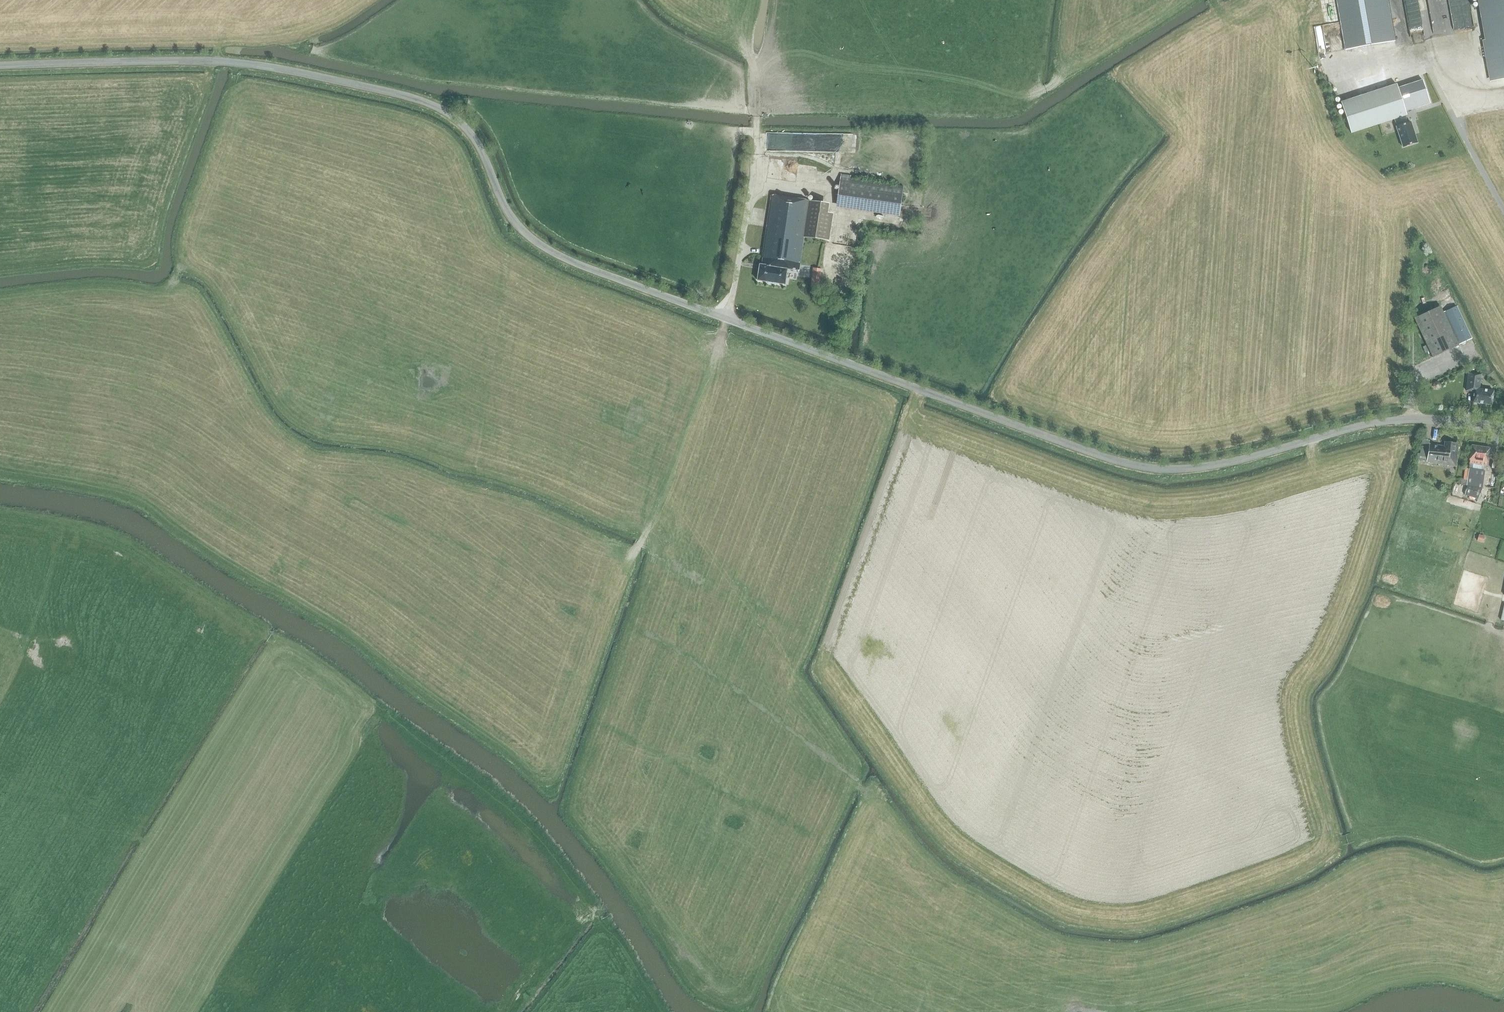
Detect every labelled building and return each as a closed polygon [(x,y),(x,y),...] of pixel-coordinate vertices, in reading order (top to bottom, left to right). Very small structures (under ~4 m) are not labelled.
[(1345,50),(1395,41),(1388,0),(1336,0),(1345,50)] [(1418,0),(1406,0),(1408,15),(1415,14),(1415,13),(1420,12),(1418,0)] [(1489,81),(1503,79),(1503,0),(1477,0),(1484,40),(1482,41),(1489,81)] [(1315,26),(1317,38),(1326,36),(1324,24),(1315,26)] [(1422,80),(1397,88),(1405,110),(1405,111),(1430,103),(1422,80)] [(1351,133),(1395,119),(1398,127),(1397,127),(1403,147),(1417,143),(1410,122),(1407,123),(1404,115),(1406,115),(1405,111),(1405,110),(1397,88),(1396,85),(1341,103),(1351,133)] [(836,207),(899,216),(903,187),(850,179),(851,175),(841,174),(836,207)] [(803,237),(823,240),(829,203),(772,194),(762,257),(763,257),(762,264),(759,264),(757,280),(767,282),(767,283),(774,284),(774,283),(784,285),(786,269),(798,271),(803,237)] [(810,287),(819,288),(820,280),(811,279),(810,287)] [(1440,306),(1414,318),(1432,357),(1458,345),(1440,306)] [(1472,339),(1456,306),(1445,311),(1460,344),(1472,339)] [(1491,405),(1493,391),(1479,389),(1481,375),(1469,373),(1466,390),(1474,391),(1473,402),(1491,405)] [(1426,462),(1429,445),(1426,445),(1426,441),(1421,440),(1418,460),(1416,459),(1412,470),(1416,471),(1419,461),(1426,462)] [(1455,466),(1458,445),(1444,442),(1443,447),(1429,444),(1427,462),(1455,466)] [(1466,485),(1464,495),(1478,499),(1482,487),(1484,471),(1483,471),(1484,465),(1487,465),(1490,448),(1472,446),(1467,480),(1459,479),(1458,484),(1466,485)] [(1483,543),(1485,536),(1478,535),(1476,541),(1483,543)]
